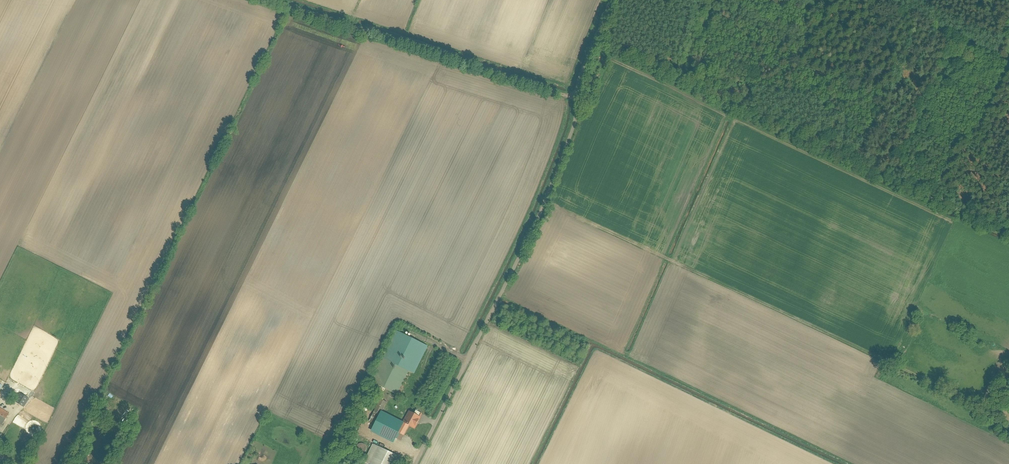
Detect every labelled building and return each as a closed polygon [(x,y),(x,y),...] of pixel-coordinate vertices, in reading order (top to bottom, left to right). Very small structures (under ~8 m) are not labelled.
[(395,331),(382,358),(413,373),(426,346),(395,331)] [(408,371),(382,358),(370,382),(396,395),(408,371)] [(28,398),(15,391),(10,399),(23,406),(28,398)] [(9,413),(0,408),(0,424),(2,425),(9,413)] [(403,423),(382,412),(372,432),(393,443),(403,423)] [(414,428),(419,417),(409,412),(403,423),(414,428)] [(364,445),(358,443),(355,450),(362,452),(364,445)] [(371,443),(362,461),(368,463),(367,463),(393,463),(397,456),(371,443)]
